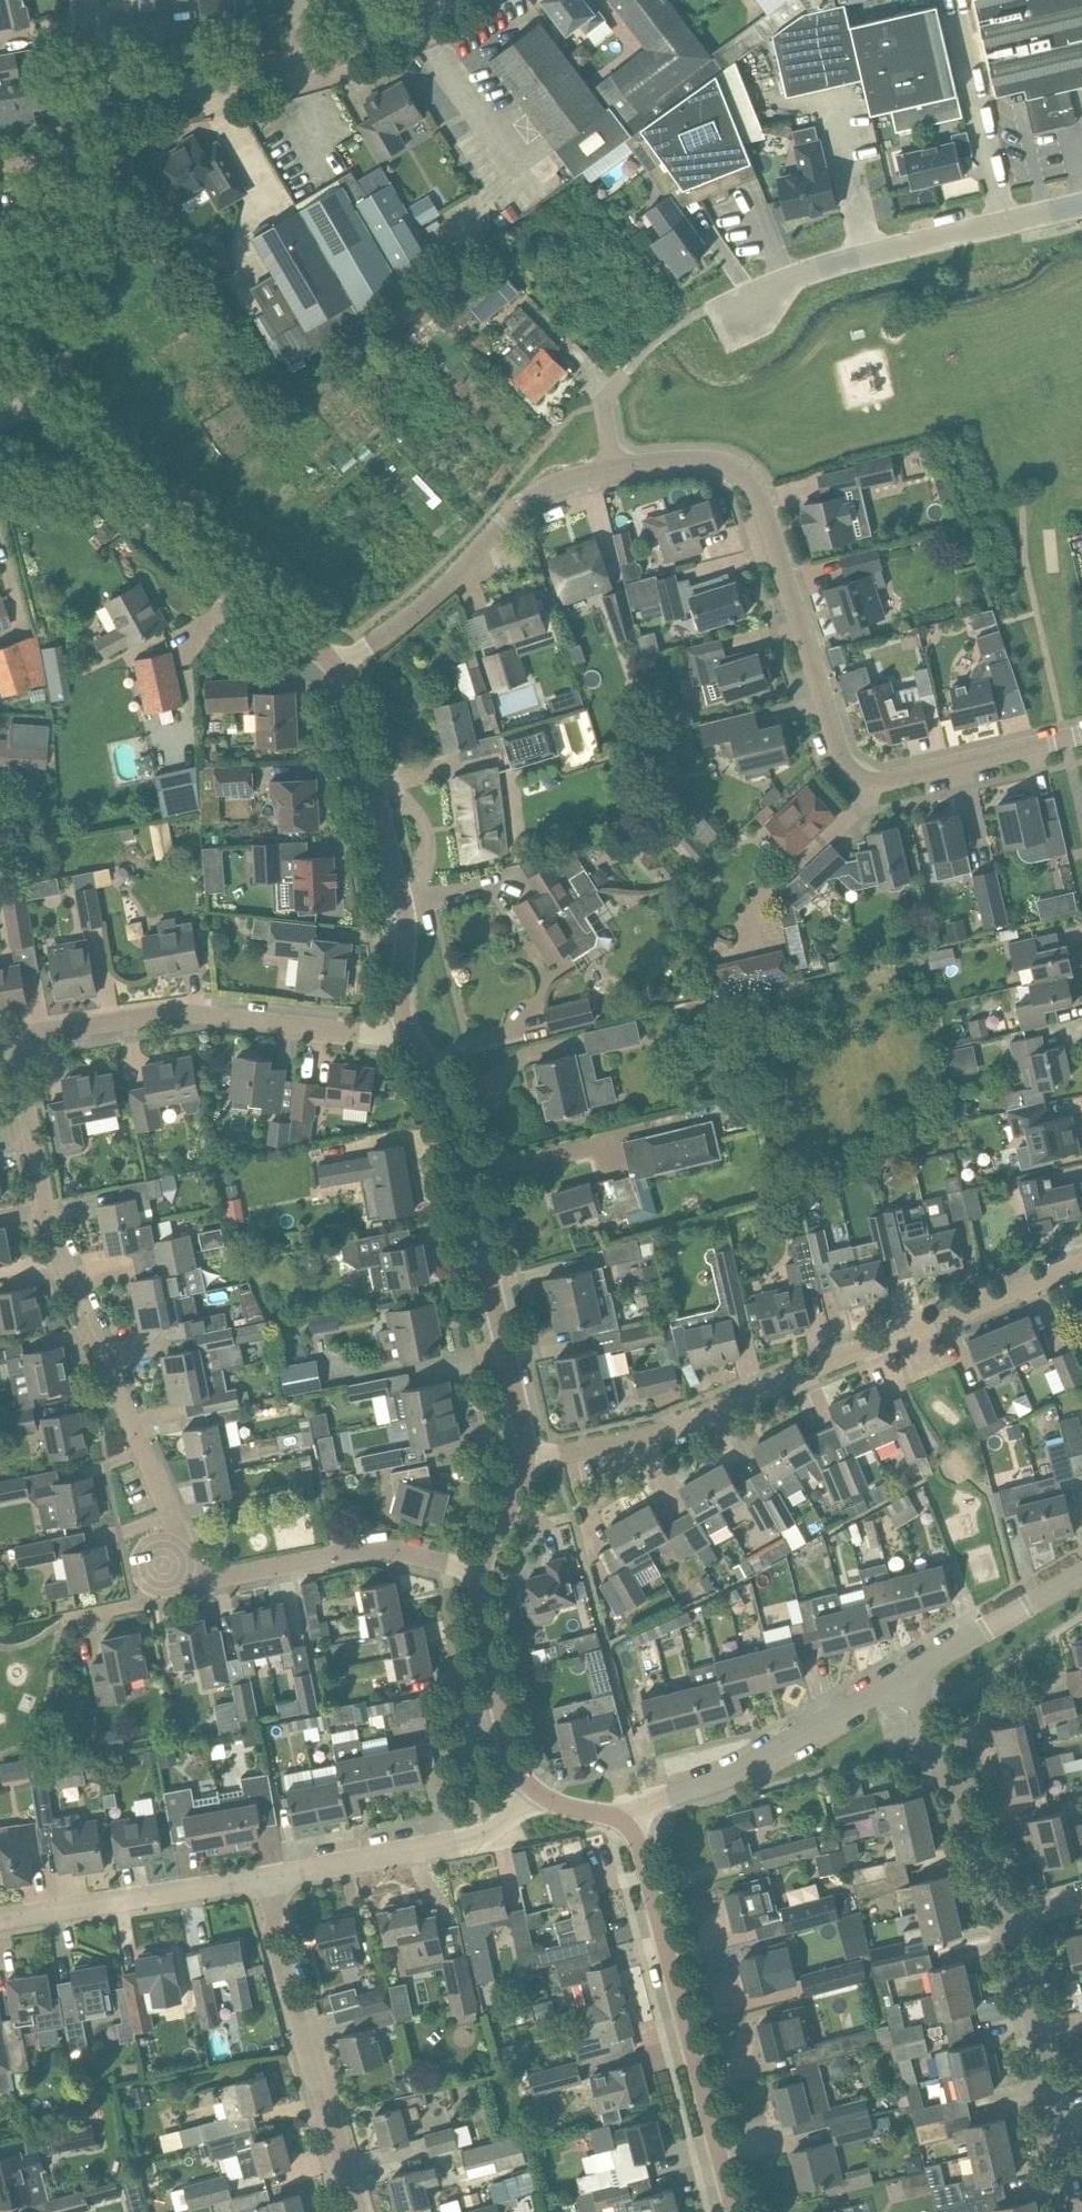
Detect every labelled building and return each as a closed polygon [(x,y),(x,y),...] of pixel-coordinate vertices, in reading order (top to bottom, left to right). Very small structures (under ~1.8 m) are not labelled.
[(28,25),(22,0),(0,0),(0,31),(28,25)] [(142,9),(174,6),(174,0),(141,0),(142,9)] [(201,19),(238,16),(236,0),(200,0),(201,19)] [(591,0),(589,0),(586,2),(584,0),(544,0),(543,1),(568,33),(581,24),(585,30),(603,16),(591,0)] [(671,0),(609,0),(646,48),(611,74),(625,92),(609,104),(611,107),(633,136),(642,129),(717,75),(724,70),(671,0)] [(767,40),(804,13),(835,6),(831,0),(759,0),(768,12),(754,23),(767,40)] [(997,97),(1025,90),(1027,98),(1026,98),(1034,133),(1071,124),(1069,114),(1075,112),(1069,89),(1081,86),(1081,0),(975,0),(997,97)] [(804,13),(767,40),(768,40),(774,36),(788,96),(863,79),(851,26),(846,3),(835,6),(804,13)] [(938,6),(851,26),(863,79),(872,115),(892,110),(897,132),(963,117),(938,6)] [(609,109),(542,21),(489,61),(576,177),(626,141),(633,136),(611,107),(609,109)] [(234,24),(235,35),(248,34),(246,22),(234,24)] [(46,107),(39,75),(0,82),(0,115),(46,107)] [(758,177),(717,75),(642,129),(680,182),(685,178),(700,200),(713,195),(716,203),(729,198),(725,190),(758,177)] [(377,123),(363,131),(380,160),(406,146),(397,131),(423,117),(403,83),(366,104),(377,123)] [(837,206),(828,167),(826,168),(816,125),(793,130),(803,173),(779,179),(788,218),(837,206)] [(633,136),(626,141),(651,176),(664,194),(680,182),(642,129),(633,136)] [(898,156),(902,174),(908,172),(912,189),(964,176),(959,154),(971,152),(967,133),(953,136),(955,142),(898,156)] [(183,148),(162,160),(173,178),(168,181),(179,201),(182,199),(187,208),(212,193),(220,207),(246,192),(218,144),(204,152),(198,142),(184,150),(183,148)] [(335,190),(300,211),(361,315),(437,260),(437,259),(418,227),(408,210),(392,183),(366,198),(351,173),(339,180),(342,186),(335,190)] [(664,234),(653,242),(664,257),(666,256),(680,275),(700,261),(693,252),(705,244),(670,195),(647,211),(664,234)] [(430,196),(408,210),(418,227),(440,212),(430,196)] [(520,217),(512,206),(502,213),(510,224),(520,217)] [(361,315),(300,211),(271,228),(268,223),(264,225),(258,228),(254,231),(257,236),(254,238),(275,274),(251,288),(295,363),(365,322),(361,315)] [(518,279),(476,304),(483,317),(525,293),(518,279)] [(550,355),(559,346),(544,330),(520,307),(506,321),(513,328),(507,334),(517,344),(500,362),(536,399),(565,371),(550,355)] [(215,332),(211,336),(216,342),(220,339),(221,338),(216,331),(215,332)] [(245,376),(242,379),(249,387),(251,385),(256,381),(249,373),(245,376)] [(320,378),(314,381),(321,391),(326,387),(320,378)] [(843,490),(897,478),(892,456),(857,464),(857,468),(820,477),(824,495),(825,495),(826,500),(804,505),(806,513),(803,513),(807,531),(809,530),(814,548),(854,539),(850,521),(853,520),(848,503),(846,503),(843,490)] [(710,500),(648,519),(645,524),(648,537),(654,540),(660,539),(667,562),(704,551),(699,537),(720,530),(710,500)] [(625,583),(626,583),(641,579),(640,575),(643,571),(642,565),(636,561),(629,531),(614,534),(621,563),(620,563),(625,583)] [(364,532),(356,534),(360,547),(369,544),(364,532)] [(605,596),(614,593),(596,541),(581,546),(582,550),(552,560),(566,600),(602,588),(605,596)] [(877,548),(863,551),(841,556),(846,577),(847,576),(849,582),(826,589),(840,632),(885,617),(875,589),(887,585),(881,569),(882,568),(877,548)] [(641,579),(626,583),(627,589),(629,598),(632,609),(664,601),(658,581),(656,575),(641,579)] [(690,586),(688,580),(677,584),(675,576),(658,581),(664,601),(669,619),(686,614),(685,609),(696,606),(702,628),(710,626),(731,619),(732,621),(737,620),(736,618),(746,614),(736,582),(726,585),(723,575),(690,586)] [(97,640),(101,647),(106,656),(129,643),(131,645),(168,625),(159,609),(155,611),(140,584),(107,602),(121,628),(97,640)] [(629,598),(627,589),(614,593),(605,596),(620,640),(637,634),(634,624),(635,624),(629,598)] [(538,609),(534,596),(487,611),(498,643),(483,648),(496,690),(525,681),(518,657),(562,642),(550,605),(538,609)] [(9,625),(0,597),(0,628),(9,625)] [(998,622),(993,609),(969,614),(974,630),(998,622)] [(1000,630),(979,637),(977,637),(983,655),(984,658),(980,660),(976,663),(973,668),(971,673),(970,678),(971,683),(952,687),(956,707),(951,708),(956,727),(999,717),(994,696),(1019,688),(1000,630)] [(686,647),(695,685),(704,682),(710,702),(727,697),(728,700),(769,686),(768,681),(773,680),(768,665),(763,666),(759,653),(727,664),(724,656),(726,655),(722,638),(686,647)] [(0,647),(0,690),(2,695),(35,686),(21,640),(0,647)] [(497,712),(479,647),(464,652),(477,695),(475,695),(476,698),(434,707),(445,754),(459,750),(461,760),(506,750),(502,733),(478,739),(473,719),(497,712)] [(137,659),(147,714),(182,706),(171,652),(137,659)] [(891,681),(872,687),(865,666),(840,674),(848,698),(854,702),(862,699),(872,731),(891,742),(930,733),(923,702),(896,708),(893,697),(896,697),(891,681)] [(208,681),(209,703),(209,712),(258,709),(259,745),(298,743),(296,692),(248,694),(248,679),(208,681)] [(585,707),(579,689),(549,698),(554,716),(585,707)] [(689,705),(657,713),(661,730),(693,722),(689,705)] [(755,711),(734,716),(701,724),(706,745),(720,741),(725,760),(738,757),(741,771),(748,769),(749,776),(770,771),(769,764),(790,759),(781,724),(760,730),(755,711)] [(491,714),(496,733),(502,732),(497,712),(491,714)] [(560,754),(549,721),(504,735),(512,769),(560,754)] [(45,769),(48,726),(10,723),(9,738),(0,737),(0,765),(45,769)] [(254,792),(252,766),(217,767),(218,794),(254,792)] [(452,778),(462,863),(506,852),(495,767),(452,778)] [(317,779),(295,780),(271,781),(272,797),(280,796),(282,829),(320,828),(317,779)] [(809,787),(793,802),(768,824),(795,854),(836,816),(809,787)] [(999,804),(1004,826),(1009,847),(1018,845),(1020,853),(1021,856),(1024,858),(1027,861),(1032,861),(1048,857),(1068,852),(1060,817),(1042,821),(1036,796),(999,804)] [(924,821),(929,843),(933,860),(951,856),(955,876),(972,872),(968,852),(959,813),(924,821)] [(789,884),(777,895),(784,927),(799,924),(799,922),(801,919),(799,909),(818,892),(816,889),(827,879),(839,876),(851,873),(861,882),(879,878),(881,884),(881,886),(888,885),(889,888),(893,891),(903,889),(906,885),(905,881),(911,879),(903,849),(898,827),(869,834),(872,844),(862,846),(863,849),(858,851),(860,858),(847,861),(832,844),(816,860),(801,873),(789,884)] [(281,844),(258,845),(254,845),(256,881),(282,879),(282,876),(296,875),(297,909),(337,907),(335,857),(295,859),(295,860),(281,861),(281,844)] [(222,847),(203,848),(204,861),(223,859),(222,847)] [(516,907),(529,928),(581,895),(587,891),(590,896),(599,890),(586,869),(585,870),(573,851),(520,864),(538,893),(516,907)] [(919,854),(912,855),(916,874),(923,872),(919,854)] [(73,875),(76,891),(83,928),(103,924),(93,871),(73,875)] [(973,877),(984,927),(1009,921),(997,871),(973,877)] [(58,878),(24,884),(27,900),(61,895),(58,878)] [(1074,891),(1058,894),(1062,914),(1078,910),(1074,891)] [(581,895),(529,928),(550,963),(569,951),(573,959),(596,945),(598,936),(583,913),(589,909),(581,895)] [(5,904),(13,948),(35,944),(27,900),(5,904)] [(144,937),(147,952),(151,974),(183,969),(183,972),(201,969),(192,923),(178,925),(176,917),(158,920),(160,934),(144,937)] [(254,937),(272,939),(271,953),(303,956),(299,989),(341,993),(345,964),(348,964),(350,943),(315,940),(317,924),(256,918),(254,937)] [(977,935),(974,921),(957,924),(960,939),(977,935)] [(799,924),(784,927),(794,970),(809,966),(799,924)] [(209,925),(196,928),(198,938),(211,936),(209,925)] [(1032,965),(1036,981),(1068,975),(1074,974),(1067,945),(1039,951),(1035,936),(1009,942),(1016,969),(1032,965)] [(52,958),(55,974),(59,996),(77,993),(77,997),(88,995),(87,991),(96,989),(93,967),(89,951),(87,941),(68,944),(70,955),(52,958)] [(783,951),(740,961),(746,987),(789,977),(783,951)] [(28,1004),(24,982),(21,964),(0,968),(0,1009),(28,1004)] [(1068,975),(1036,981),(1030,983),(1034,1000),(1017,1004),(1023,1031),(1049,1024),(1045,1010),(1074,1003),(1068,975)] [(595,1020),(590,998),(546,1009),(552,1030),(595,1020)] [(585,1033),(590,1053),(641,1042),(636,1022),(585,1033)] [(1005,1093),(1009,1111),(1044,1103),(1044,1102),(1046,1102),(1043,1090),(1056,1086),(1055,1080),(1071,1076),(1064,1046),(1040,1051),(1037,1038),(1040,1037),(1040,1036),(1011,1043),(1017,1069),(1023,1067),(1028,1088),(1005,1093)] [(974,1044),(948,1050),(951,1063),(976,1057),(974,1044)] [(537,1064),(542,1084),(538,1085),(541,1099),(545,1098),(549,1118),(567,1114),(573,1119),(583,1117),(586,1110),(588,1109),(587,1106),(616,1099),(611,1077),(596,1081),(587,1075),(580,1076),(575,1055),(537,1064)] [(201,1103),(199,1095),(200,1095),(192,1056),(157,1063),(157,1068),(145,1071),(149,1087),(131,1091),(135,1113),(139,1130),(162,1125),(158,1103),(181,1099),(183,1106),(189,1113),(198,1111),(201,1103)] [(237,1056),(234,1078),(233,1096),(265,1100),(264,1109),(280,1111),(282,1092),(285,1070),(269,1068),(270,1060),(237,1056)] [(293,1117),(314,1119),(316,1102),(346,1106),(346,1101),(371,1104),(375,1068),(332,1063),(329,1089),(318,1087),(318,1084),(297,1081),(293,1117)] [(50,1104),(59,1149),(61,1156),(84,1152),(83,1144),(84,1144),(80,1120),(121,1112),(117,1095),(113,1073),(98,1076),(98,1071),(76,1076),(77,1080),(65,1082),(68,1100),(50,1104)] [(1044,1103),(1009,1111),(1015,1135),(1028,1132),(1031,1144),(1017,1147),(1022,1169),(1054,1161),(1053,1157),(1080,1151),(1072,1115),(1048,1120),(1044,1103)] [(713,1119),(644,1136),(653,1175),(723,1158),(713,1119)] [(270,1120),(267,1145),(289,1148),(292,1122),(270,1120)] [(403,1145),(381,1149),(372,1150),(373,1156),(319,1166),(322,1184),(362,1178),(369,1219),(393,1215),(414,1211),(403,1145)] [(628,1212),(644,1207),(634,1174),(615,1179),(614,1177),(555,1195),(563,1223),(581,1218),(582,1221),(585,1220),(584,1217),(598,1213),(600,1221),(621,1214),(623,1218),(629,1216),(628,1212)] [(865,1176),(862,1181),(864,1187),(869,1191),(876,1189),(879,1184),(877,1179),(871,1174),(865,1176)] [(968,1218),(963,1193),(959,1175),(945,1178),(955,1223),(969,1220),(968,1218)] [(1021,1181),(1020,1181),(1032,1233),(1054,1228),(1052,1219),(1066,1216),(1066,1220),(1078,1217),(1077,1214),(1081,1212),(1075,1182),(1049,1188),(1046,1175),(1021,1181)] [(152,1208),(150,1198),(163,1196),(159,1179),(121,1186),(124,1200),(104,1204),(100,1210),(104,1230),(141,1222),(139,1210),(152,1208)] [(977,1189),(963,1193),(968,1218),(983,1215),(977,1189)] [(884,1207),(885,1213),(890,1235),(904,1232),(915,1277),(940,1272),(927,1217),(902,1222),(898,1204),(884,1207)] [(877,1239),(879,1251),(893,1248),(890,1235),(885,1213),(871,1216),(873,1223),(877,1239)] [(948,1213),(927,1217),(940,1272),(965,1266),(956,1228),(952,1229),(948,1213)] [(149,1236),(161,1234),(158,1219),(141,1222),(104,1230),(107,1249),(115,1254),(151,1247),(151,1244),(149,1236)] [(18,1260),(15,1246),(10,1247),(6,1226),(0,1228),(0,1264),(18,1260)] [(808,1233),(814,1258),(815,1263),(828,1260),(840,1309),(865,1303),(851,1245),(830,1250),(825,1229),(808,1233)] [(366,1237),(341,1241),(345,1260),(359,1269),(369,1267),(374,1290),(407,1283),(429,1279),(422,1244),(391,1250),(388,1232),(366,1237)] [(155,1242),(159,1258),(194,1251),(191,1234),(155,1242)] [(728,1234),(712,1238),(716,1251),(731,1248),(728,1234)] [(651,1235),(650,1235),(604,1248),(608,1266),(642,1257),(642,1256),(656,1253),(651,1235)] [(853,1245),(851,1245),(865,1303),(890,1297),(885,1275),(881,1259),(858,1264),(853,1245)] [(731,1248),(716,1251),(715,1251),(728,1306),(745,1302),(733,1247),(731,1248)] [(207,1290),(202,1267),(198,1268),(194,1251),(159,1258),(162,1274),(137,1279),(133,1286),(137,1305),(193,1294),(193,1293),(207,1290)] [(815,1263),(814,1258),(786,1264),(792,1286),(757,1294),(767,1336),(787,1332),(786,1328),(811,1322),(804,1292),(819,1289),(820,1293),(822,1292),(815,1263)] [(656,1264),(642,1267),(645,1281),(659,1278),(656,1264)] [(546,1278),(552,1304),(612,1291),(609,1291),(603,1266),(590,1269),(568,1273),(546,1278)] [(13,1291),(0,1293),(0,1328),(1,1332),(42,1324),(35,1287),(13,1291)] [(267,1320),(252,1289),(240,1291),(246,1324),(267,1320)] [(612,1291),(552,1304),(558,1330),(582,1325),(585,1338),(606,1333),(620,1330),(612,1291)] [(197,1317),(193,1294),(137,1305),(141,1325),(147,1329),(169,1324),(172,1338),(193,1334),(228,1327),(225,1312),(197,1317)] [(377,1330),(383,1363),(403,1358),(403,1360),(440,1353),(434,1321),(437,1321),(434,1303),(387,1313),(390,1328),(377,1330)] [(321,1320),(338,1316),(337,1311),(309,1316),(313,1334),(323,1332),(321,1320)] [(1030,1315),(1000,1328),(1015,1363),(1031,1356),(1035,1366),(1049,1360),(1045,1350),(1039,1335),(1030,1315)] [(670,1319),(620,1330),(625,1350),(674,1339),(670,1319)] [(685,1330),(689,1345),(694,1367),(742,1356),(733,1319),(685,1330)] [(221,1369),(216,1347),(236,1343),(233,1326),(228,1327),(193,1334),(196,1348),(190,1350),(168,1354),(164,1361),(168,1380),(221,1369)] [(1015,1363),(1000,1328),(969,1341),(989,1386),(1003,1380),(999,1370),(1015,1363)] [(71,1388),(62,1347),(25,1354),(25,1355),(8,1358),(16,1399),(71,1388)] [(557,1358),(564,1388),(614,1377),(616,1376),(611,1353),(598,1356),(596,1349),(557,1358)] [(1066,1388),(1081,1382),(1081,1373),(1072,1349),(1054,1357),(1066,1388)] [(323,1389),(318,1359),(280,1366),(285,1396),(323,1389)] [(635,1372),(636,1375),(641,1397),(656,1393),(656,1391),(670,1388),(669,1386),(683,1382),(680,1365),(675,1366),(674,1363),(635,1372)] [(221,1369),(168,1380),(172,1399),(179,1404),(203,1399),(206,1413),(251,1404),(248,1390),(238,1392),(237,1388),(225,1390),(221,1369)] [(390,1393),(387,1377),(348,1385),(351,1401),(390,1393)] [(614,1377),(564,1388),(571,1418),(617,1408),(620,1402),(614,1377)] [(390,1410),(392,1421),(455,1409),(450,1380),(403,1390),(405,1399),(395,1401),(390,1410)] [(853,1396),(875,1447),(896,1439),(890,1426),(894,1425),(877,1386),(853,1396)] [(998,1419),(984,1386),(966,1394),(980,1426),(985,1438),(1006,1425),(1003,1417),(998,1419)] [(855,1455),(875,1447),(853,1396),(829,1406),(838,1426),(845,1442),(849,1440),(855,1455)] [(33,1408),(0,1414),(0,1429),(3,1428),(4,1434),(37,1428),(33,1408)] [(461,1437),(455,1409),(392,1421),(393,1428),(398,1431),(411,1428),(415,1446),(461,1437)] [(47,1434),(31,1437),(37,1465),(55,1461),(54,1458),(65,1455),(87,1451),(82,1425),(77,1426),(74,1413),(52,1417),(44,1419),(47,1434)] [(313,1429),(310,1415),(300,1417),(303,1431),(313,1429)] [(1060,1420),(1065,1441),(1066,1440),(1070,1456),(1081,1453),(1081,1428),(1079,1415),(1060,1420)] [(185,1430),(189,1454),(223,1447),(242,1443),(237,1420),(219,1423),(185,1430)] [(913,1423),(897,1430),(900,1437),(910,1463),(917,1460),(926,1456),(927,1456),(913,1423)] [(1018,1424),(1005,1428),(1008,1442),(1022,1438),(1018,1424)] [(793,1425),(775,1434),(794,1468),(804,1463),(820,1480),(826,1477),(817,1456),(801,1427),(793,1425)] [(313,1429),(303,1431),(306,1445),(316,1443),(313,1429)] [(335,1434),(318,1437),(321,1455),(339,1452),(335,1434)] [(794,1468),(775,1434),(758,1444),(756,1452),(766,1471),(776,1489),(778,1488),(782,1488),(787,1496),(804,1486),(794,1468)] [(1041,1499),(1051,1539),(1075,1533),(1065,1493),(1063,1494),(1060,1480),(1075,1476),(1070,1456),(1066,1440),(1065,1441),(1048,1445),(1055,1475),(1036,1480),(1041,1499)] [(189,1454),(194,1478),(228,1471),(223,1447),(189,1454)] [(405,1464),(401,1447),(355,1457),(358,1473),(372,1470),(377,1469),(405,1464)] [(311,1454),(301,1456),(304,1470),(314,1468),(311,1454)] [(868,1487),(855,1455),(838,1462),(852,1494),(851,1495),(855,1503),(859,1513),(870,1507),(862,1490),(868,1487)] [(919,1463),(925,1478),(934,1473),(928,1461),(919,1463)] [(851,1495),(852,1494),(838,1462),(822,1468),(836,1501),(851,1495)] [(408,1505),(405,1515),(424,1520),(424,1516),(442,1521),(450,1493),(430,1488),(429,1482),(432,1481),(429,1465),(392,1472),(396,1495),(398,1496),(396,1502),(408,1505)] [(719,1466),(702,1475),(721,1509),(732,1503),(736,1509),(747,1502),(738,1488),(727,1468),(719,1466)] [(228,1471),(194,1478),(199,1502),(233,1495),(228,1471)] [(312,1473),(295,1477),(299,1495),(316,1492),(312,1473)] [(693,1512),(679,1520),(696,1550),(712,1541),(708,1535),(729,1524),(721,1509),(702,1475),(685,1485),(682,1493),(693,1512)] [(26,1477),(0,1482),(0,1501),(30,1495),(26,1477)] [(58,1500),(59,1504),(63,1525),(100,1518),(92,1477),(55,1484),(55,1485),(37,1488),(40,1503),(58,1500)] [(1051,1539),(1036,1480),(1000,1489),(1006,1515),(1019,1512),(1027,1545),(1051,1539)] [(780,1492),(764,1501),(776,1522),(781,1531),(782,1530),(794,1524),(796,1523),(780,1492)] [(919,1514),(908,1494),(896,1500),(907,1521),(919,1514)] [(776,1522),(764,1501),(763,1498),(748,1506),(762,1530),(776,1522)] [(896,1500),(884,1507),(895,1528),(907,1521),(896,1500)] [(859,1513),(855,1503),(854,1503),(841,1510),(846,1520),(859,1513)] [(646,1506),(629,1516),(648,1550),(658,1544),(663,1554),(674,1548),(680,1559),(696,1550),(679,1520),(665,1528),(654,1509),(646,1506)] [(618,1549),(601,1559),(612,1579),(629,1609),(648,1599),(642,1587),(634,1574),(644,1568),(654,1562),(648,1550),(629,1516),(612,1526),(609,1534),(615,1544),(618,1549)] [(874,1519),(865,1521),(871,1547),(880,1545),(874,1519)] [(862,1540),(856,1522),(848,1527),(851,1536),(852,1538),(854,1542),(862,1540)] [(848,1527),(835,1534),(841,1544),(852,1538),(851,1536),(848,1527)] [(756,1571),(792,1550),(784,1537),(748,1557),(756,1571)] [(54,1540),(16,1547),(20,1565),(57,1558),(54,1540)] [(105,1545),(84,1550),(65,1553),(70,1578),(46,1583),(49,1599),(75,1594),(74,1590),(113,1582),(105,1545)] [(577,1601),(565,1558),(548,1562),(551,1573),(528,1579),(534,1600),(527,1602),(531,1619),(539,1624),(552,1621),(557,1613),(555,1607),(577,1601)] [(755,1572),(748,1559),(736,1566),(742,1578),(755,1572)] [(943,1564),(918,1570),(928,1607),(953,1601),(943,1564)] [(918,1570),(894,1577),(903,1613),(928,1607),(918,1570)] [(707,1591),(715,1587),(708,1575),(700,1580),(707,1591)] [(888,1578),(869,1583),(878,1620),(880,1625),(883,1638),(892,1636),(888,1617),(897,1615),(903,1613),(894,1577),(888,1578)] [(301,1584),(305,1606),(315,1604),(321,1603),(317,1581),(301,1584)] [(362,1588),(367,1612),(401,1605),(396,1581),(362,1588)] [(847,1595),(843,1596),(846,1608),(855,1645),(859,1644),(883,1638),(880,1625),(878,1620),(869,1583),(864,1584),(865,1590),(847,1595)] [(737,1588),(725,1594),(730,1605),(743,1598),(737,1588)] [(285,1603),(258,1609),(267,1652),(281,1649),(285,1668),(297,1666),(285,1603)] [(305,1606),(309,1623),(319,1621),(315,1604),(305,1606)] [(372,1637),(390,1633),(390,1631),(406,1628),(401,1605),(367,1612),(372,1637)] [(815,1609),(802,1612),(804,1620),(811,1647),(824,1644),(826,1653),(855,1645),(846,1608),(843,1609),(817,1616),(815,1609)] [(267,1652),(258,1609),(232,1614),(245,1676),(257,1673),(253,1655),(267,1652)] [(693,1621),(689,1611),(676,1617),(681,1627),(693,1621)] [(201,1663),(206,1687),(232,1681),(222,1629),(206,1632),(204,1619),(169,1626),(177,1667),(201,1663)] [(764,1631),(768,1648),(771,1647),(780,1684),(805,1678),(798,1651),(811,1647),(804,1620),(764,1631)] [(319,1621),(309,1623),(312,1638),(322,1636),(319,1621)] [(669,1633),(664,1622),(651,1628),(656,1639),(669,1633)] [(390,1633),(395,1656),(429,1649),(424,1624),(406,1628),(390,1631),(390,1633)] [(651,1628),(638,1633),(643,1644),(656,1639),(651,1628)] [(123,1678),(148,1673),(140,1632),(104,1639),(108,1661),(93,1664),(100,1703),(127,1698),(123,1678)] [(598,1632),(578,1638),(582,1652),(602,1647),(598,1632)] [(1074,1643),(1079,1666),(1065,1669),(1071,1696),(1074,1695),(1074,1696),(1081,1694),(1081,1641),(1074,1643)] [(545,1647),(532,1651),(536,1665),(549,1661),(545,1647)] [(768,1648),(746,1653),(755,1690),(780,1684),(771,1647),(768,1648)] [(429,1649),(395,1656),(400,1680),(434,1673),(429,1649)] [(603,1650),(586,1655),(590,1674),(607,1670),(603,1650)] [(746,1653),(721,1660),(731,1697),(755,1690),(746,1653)] [(319,1672),(329,1670),(326,1655),(316,1657),(319,1672)] [(721,1679),(704,1684),(714,1720),(744,1713),(741,1701),(740,1701),(732,1701),(731,1697),(721,1660),(716,1661),(721,1679)] [(329,1670),(319,1672),(321,1685),(331,1683),(329,1670)] [(294,1676),(302,1713),(319,1710),(312,1672),(294,1676)] [(238,1709),(240,1720),(259,1716),(252,1680),(233,1684),(238,1709)] [(704,1684),(673,1691),(683,1728),(714,1720),(704,1684)] [(683,1728),(673,1691),(643,1699),(652,1736),(683,1728)] [(588,1715),(579,1717),(558,1722),(567,1763),(598,1756),(594,1742),(599,1741),(599,1743),(620,1739),(618,1732),(623,1731),(614,1693),(584,1699),(588,1715)] [(1074,1696),(1074,1695),(1071,1696),(1041,1703),(1046,1722),(1070,1716),(1068,1722),(1071,1734),(1081,1731),(1078,1714),(1074,1696)] [(424,1716),(421,1697),(396,1702),(399,1721),(424,1716)] [(381,1703),(383,1714),(397,1712),(394,1700),(381,1703)] [(381,1703),(368,1705),(370,1715),(370,1717),(383,1714),(381,1703)] [(357,1719),(357,1718),(354,1704),(327,1709),(328,1714),(330,1724),(357,1719)] [(241,1729),(240,1720),(238,1709),(226,1711),(220,1721),(222,1733),(241,1729)] [(302,1719),(304,1729),(317,1727),(317,1731),(331,1729),(330,1724),(328,1714),(302,1719)] [(269,1736),(304,1730),(304,1729),(302,1719),(288,1721),(288,1722),(267,1726),(269,1736)] [(998,1740),(1001,1753),(1037,1744),(1031,1719),(986,1730),(989,1742),(998,1740)] [(126,1748),(123,1728),(94,1733),(97,1753),(126,1748)] [(176,1742),(174,1733),(158,1736),(160,1745),(176,1742)] [(339,1743),(334,1744),(337,1760),(338,1764),(348,1816),(354,1815),(363,1813),(359,1795),(375,1792),(367,1754),(364,1755),(361,1738),(339,1743)] [(417,1744),(392,1749),(400,1787),(425,1782),(417,1744)] [(995,1767),(998,1778),(1063,1761),(1061,1753),(1040,1758),(1037,1744),(1001,1753),(1004,1765),(995,1767)] [(156,1749),(144,1751),(146,1766),(158,1763),(156,1749)] [(392,1749),(367,1754),(375,1792),(400,1787),(392,1749)] [(6,1779),(32,1775),(29,1757),(3,1762),(6,1779)] [(1045,1777),(1081,1768),(1081,1757),(1063,1761),(998,1778),(1001,1790),(1009,1787),(1012,1801),(1048,1792),(1045,1777)] [(63,1764),(64,1766),(66,1782),(101,1776),(98,1758),(63,1764)] [(319,1768),(312,1769),(315,1784),(323,1821),(329,1820),(348,1816),(338,1764),(319,1768)] [(261,1821),(258,1804),(274,1801),(269,1773),(241,1778),(243,1789),(219,1794),(229,1849),(248,1845),(247,1839),(260,1837),(258,1822),(261,1821)] [(31,1781),(37,1822),(42,1853),(58,1851),(61,1871),(84,1868),(85,1872),(105,1868),(97,1820),(82,1823),(80,1813),(54,1817),(48,1779),(31,1781)] [(315,1784),(288,1789),(291,1805),(295,1827),(323,1821),(315,1784)] [(830,1790),(834,1802),(846,1799),(842,1786),(830,1790)] [(229,1849),(219,1794),(218,1794),(218,1795),(195,1799),(193,1787),(165,1792),(169,1820),(186,1817),(189,1834),(192,1833),(195,1848),(208,1846),(209,1852),(229,1849)] [(115,1793),(104,1795),(106,1806),(117,1804),(115,1793)] [(894,1831),(894,1832),(929,1823),(923,1796),(871,1808),(868,1795),(834,1802),(839,1825),(872,1817),(877,1836),(894,1831)] [(753,1855),(747,1830),(775,1822),(770,1803),(728,1814),(731,1825),(711,1830),(720,1864),(741,1859),(741,1858),(753,1855)] [(1028,1846),(1071,1835),(1078,1833),(1081,1832),(1081,1822),(1077,1824),(1076,1821),(1068,1823),(1065,1811),(1031,1819),(1034,1833),(1025,1835),(1028,1846)] [(825,1813),(815,1815),(819,1829),(829,1827),(825,1813)] [(113,1822),(117,1844),(121,1866),(136,1863),(135,1858),(146,1857),(146,1855),(163,1851),(159,1830),(157,1815),(113,1822)] [(37,1822),(10,1826),(12,1838),(0,1840),(0,1867),(6,1866),(8,1884),(11,1883),(15,1886),(23,1885),(26,1881),(33,1880),(29,1855),(42,1853),(37,1822)] [(929,1823),(894,1832),(897,1845),(885,1848),(888,1862),(935,1851),(929,1823)] [(857,1827),(841,1831),(844,1842),(860,1838),(857,1827)] [(765,1867),(840,1847),(836,1831),(761,1850),(765,1867)] [(1071,1835),(1028,1846),(1031,1857),(1039,1855),(1043,1868),(1077,1860),(1071,1835)] [(842,1850),(814,1857),(820,1878),(848,1871),(842,1850)] [(572,1902),(597,1895),(588,1861),(568,1867),(567,1862),(542,1868),(546,1881),(554,1879),(561,1905),(572,1902)] [(851,1870),(855,1884),(887,1877),(884,1862),(851,1870)] [(918,1898),(921,1912),(955,1904),(949,1876),(895,1888),(898,1903),(918,1898)] [(887,1877),(855,1884),(859,1901),(891,1893),(887,1877)] [(746,1885),(747,1889),(727,1894),(736,1929),(761,1923),(761,1922),(776,1918),(769,1893),(774,1892),(770,1878),(746,1885)] [(462,1922),(469,1952),(472,1951),(478,1983),(495,1979),(486,1936),(483,1918),(508,1913),(507,1909),(502,1887),(464,1895),(469,1920),(462,1922)] [(562,1943),(537,1950),(541,1963),(542,1966),(556,1962),(556,1961),(590,1952),(586,1935),(606,1930),(597,1895),(572,1902),(576,1916),(556,1922),(562,1943)] [(848,1895),(836,1899),(840,1916),(852,1913),(848,1895)] [(829,1920),(825,1903),(779,1914),(783,1932),(829,1920)] [(955,1904),(921,1912),(924,1925),(904,1929),(908,1945),(962,1932),(955,1904)] [(380,1912),(385,1934),(387,1942),(401,1939),(408,1975),(443,1968),(453,2015),(456,2014),(458,2023),(477,2020),(475,2010),(477,2010),(466,1955),(445,1959),(436,1917),(419,1920),(415,1905),(380,1912)] [(540,1910),(530,1913),(531,1918),(528,1918),(530,1929),(544,1926),(540,1910)] [(337,1921),(317,1925),(326,1969),(364,1961),(359,1936),(364,1935),(359,1911),(336,1916),(337,1921)] [(858,1915),(836,1921),(847,1961),(869,1955),(858,1915)] [(530,1929),(528,1918),(514,1921),(512,1926),(520,1967),(541,1963),(537,1950),(537,1946),(534,1946),(530,1929)] [(1081,1970),(1081,1924),(1077,1925),(1080,1934),(1066,1937),(1075,1972),(1081,1970)] [(229,1973),(237,2009),(253,2006),(246,1971),(240,1941),(204,1949),(209,1977),(229,1973)] [(744,1979),(748,1992),(752,1991),(753,1994),(778,1987),(777,1986),(796,1981),(786,1942),(762,1948),(763,1954),(744,1959),(749,1977),(744,1979)] [(905,1960),(906,1959),(903,1943),(872,1950),(876,1966),(905,1960)] [(581,1982),(587,2008),(623,1998),(615,1964),(595,1969),(590,1952),(556,1961),(556,1962),(563,1987),(581,1982)] [(138,1959),(142,1981),(143,1986),(162,1983),(165,2000),(180,1997),(177,1980),(178,1980),(173,1953),(138,1959)] [(869,1979),(863,1957),(801,1974),(807,1996),(869,1979)] [(905,1960),(876,1966),(878,1974),(879,1980),(909,1973),(905,1960)] [(930,1969),(936,1993),(979,1983),(977,1973),(968,1975),(965,1961),(930,1969)] [(114,2014),(110,1989),(111,1989),(107,1965),(73,1971),(77,1990),(60,1992),(61,1997),(65,2024),(66,2024),(71,2051),(89,2047),(83,2019),(100,2016),(114,2014)] [(32,2029),(65,2024),(61,1997),(52,1998),(48,1973),(9,1979),(15,2024),(31,2022),(32,2029)] [(220,2025),(212,1984),(207,1985),(205,1976),(192,1979),(195,1990),(200,2013),(203,2028),(220,2025)] [(979,1983),(936,1993),(942,2018),(976,2010),(973,1997),(982,1995),(979,1983)] [(392,2007),(388,1996),(385,1985),(357,1994),(363,2015),(375,2012),(392,2007)] [(128,1996),(126,1986),(117,1988),(120,2004),(129,2003),(128,1996)] [(129,2003),(135,2032),(154,2029),(146,1992),(128,1996),(129,2003)] [(529,1995),(520,1997),(521,2004),(530,2003),(529,1995)] [(623,1998),(587,2008),(594,2032),(573,2038),(579,2064),(613,2055),(609,2038),(632,2032),(623,1998)] [(894,2003),(885,2005),(890,2025),(891,2025),(892,2031),(903,2028),(901,2023),(896,2003),(894,2003)] [(11,2072),(3,2026),(0,2005),(0,2093),(14,2090),(11,2072)] [(396,2021),(392,2007),(375,2012),(380,2026),(396,2021)] [(812,2044),(806,2021),(803,2007),(764,2017),(765,2022),(760,2023),(769,2058),(789,2053),(789,2055),(793,2054),(793,2052),(794,2052),(798,2067),(893,2043),(889,2025),(875,2028),(812,2044)] [(925,2038),(921,2023),(903,2028),(892,2031),(896,2046),(925,2038)] [(5,2026),(3,2026),(11,2072),(13,2071),(14,2079),(28,2076),(22,2037),(7,2039),(5,2026)] [(374,2027),(362,2030),(341,2036),(351,2073),(384,2063),(374,2027)] [(528,2037),(500,2048),(508,2069),(536,2058),(528,2037)] [(896,2046),(900,2061),(929,2053),(925,2038),(896,2046)] [(936,2052),(941,2077),(997,2063),(995,2052),(986,2054),(983,2041),(936,2052)] [(1074,2051),(1080,2076),(1081,2076),(1081,2049),(1074,2051)] [(640,2063),(610,2071),(593,2076),(606,2124),(622,2119),(618,2105),(649,2097),(640,2063)] [(995,2090),(991,2077),(1000,2075),(997,2063),(941,2077),(944,2088),(947,2102),(995,2090)] [(582,2082),(578,2064),(531,2076),(536,2094),(561,2088),(582,2082)] [(811,2116),(810,2114),(822,2111),(816,2087),(823,2085),(819,2071),(795,2077),(797,2083),(777,2088),(786,2122),(811,2116)] [(165,2152),(207,2141),(252,2129),(248,2113),(274,2106),(265,2075),(220,2088),(229,2117),(160,2135),(165,2152)] [(911,2104),(907,2087),(904,2091),(892,2083),(883,2096),(896,2104),(898,2101),(900,2107),(911,2104)] [(425,2089),(417,2091),(396,2097),(399,2109),(375,2115),(384,2148),(410,2141),(405,2123),(423,2118),(419,2107),(429,2104),(425,2089)] [(871,2114),(867,2099),(825,2109),(829,2125),(871,2114)] [(916,2125),(946,2118),(942,2102),(913,2109),(916,2125)] [(876,2132),(871,2115),(832,2125),(836,2142),(876,2132)] [(916,2125),(921,2143),(950,2136),(946,2118),(916,2125)] [(625,2182),(626,2183),(650,2176),(645,2160),(665,2154),(655,2119),(629,2126),(629,2127),(612,2132),(610,2124),(591,2129),(597,2152),(616,2147),(625,2182)] [(971,2137),(974,2154),(1009,2146),(1003,2119),(954,2130),(956,2140),(971,2137)] [(51,2132),(56,2152),(96,2143),(91,2123),(51,2132)] [(427,2137),(432,2154),(480,2140),(476,2128),(469,2130),(468,2125),(427,2137)] [(252,2129),(207,2141),(212,2159),(238,2152),(245,2178),(263,2174),(291,2166),(282,2134),(255,2141),(252,2129)] [(521,2136),(462,2150),(467,2167),(495,2160),(498,2169),(528,2162),(521,2136)] [(832,2142),(793,2152),(802,2187),(833,2179),(829,2160),(836,2158),(832,2142)] [(544,2145),(537,2147),(540,2156),(547,2154),(544,2145)] [(932,2187),(937,2205),(975,2196),(1005,2190),(1002,2178),(1016,2175),(1009,2146),(974,2154),(978,2170),(963,2173),(965,2179),(960,2181),(960,2180),(932,2187)] [(5,2158),(0,2160),(0,2206),(31,2197),(25,2173),(42,2169),(37,2152),(20,2157),(19,2155),(5,2158)] [(909,2159),(904,2166),(906,2175),(922,2172),(918,2157),(909,2159)] [(411,2208),(412,2211),(432,2211),(424,2186),(440,2181),(436,2165),(393,2177),(402,2211),(411,2208)] [(870,2166),(846,2172),(851,2189),(875,2183),(870,2166)] [(931,2193),(926,2172),(901,2178),(907,2198),(931,2193)] [(521,2195),(518,2184),(516,2175),(504,2178),(510,2198),(521,2195)] [(172,2191),(177,2210),(232,2197),(228,2177),(172,2191)] [(145,2204),(138,2178),(123,2182),(130,2208),(145,2204)] [(47,2203),(50,2211),(74,2211),(89,2208),(88,2202),(120,2193),(117,2182),(85,2192),(47,2203)] [(630,2200),(626,2183),(625,2182),(583,2193),(588,2211),(615,2204),(630,2200)] [(299,2194),(272,2202),(268,2189),(236,2198),(240,2211),(304,2211),(299,2194)] [(673,2189),(630,2200),(615,2204),(617,2211),(680,2211),(673,2189)] [(1035,2200),(1009,2206),(1005,2190),(975,2196),(979,2211),(1038,2211),(1035,2200)] [(477,2193),(466,2196),(469,2205),(479,2202),(477,2193)] [(975,2196),(937,2205),(938,2211),(979,2211),(975,2196)] [(499,2202),(464,2211),(502,2211),(499,2202)]
